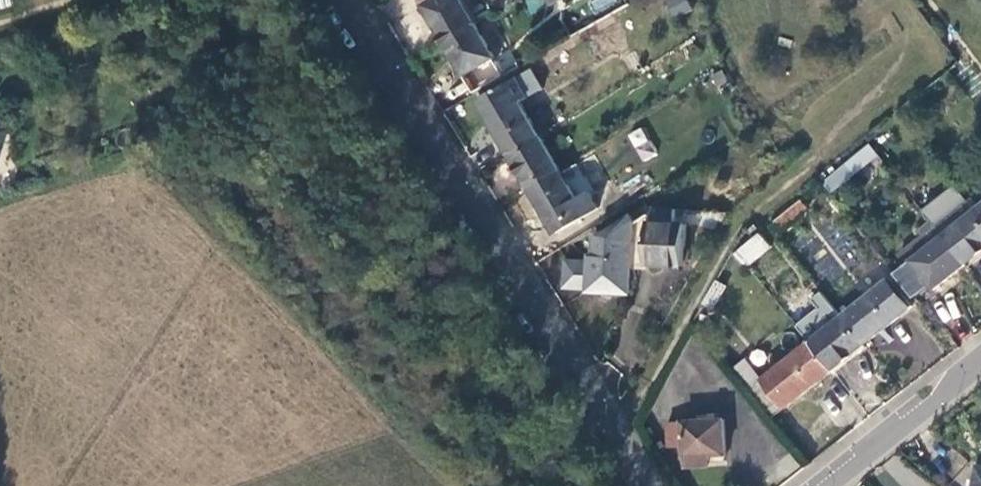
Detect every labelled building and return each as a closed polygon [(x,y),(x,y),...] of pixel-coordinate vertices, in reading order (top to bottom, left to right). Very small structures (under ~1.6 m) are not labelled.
[(445,29),(475,12),(468,0),(428,0),(445,29)] [(588,0),(594,13),(621,1),(621,0),(589,0),(588,0)] [(670,17),(690,12),(687,0),(665,0),(670,17)] [(495,47),(475,12),(445,29),(465,64),(495,47)] [(636,52),(641,59),(646,56),(642,48),(636,52)] [(479,89),(510,141),(539,122),(522,93),(531,88),(519,67),(510,72),(479,89)] [(10,112),(8,100),(0,101),(0,114),(10,112)] [(510,141),(530,175),(559,157),(539,122),(510,141)] [(642,126),(626,134),(642,162),(657,154),(642,126)] [(880,143),(872,132),(848,150),(856,161),(880,143)] [(557,220),(587,204),(581,193),(559,157),(530,175),(557,220)] [(980,237),(980,208),(974,200),(967,190),(956,176),(936,191),(947,206),(935,215),(964,251),(980,237)] [(594,186),(581,193),(587,204),(599,197),(594,186)] [(809,197),(803,188),(780,206),(787,214),(809,197)] [(935,215),(947,206),(936,191),(924,200),(932,211),(935,215)] [(678,214),(678,199),(653,196),(634,210),(632,255),(649,256),(650,251),(685,253),(689,214),(678,214)] [(589,278),(630,282),(632,255),(634,210),(631,204),(599,223),(597,244),(591,243),(591,250),(590,276),(589,278)] [(932,277),(964,251),(935,215),(932,211),(921,220),(921,228),(900,245),(907,254),(910,251),(932,277)] [(764,224),(740,243),(748,254),(773,236),(764,224)] [(565,275),(590,276),(591,250),(566,247),(565,275)] [(890,267),(840,305),(863,334),(911,296),(890,267)] [(732,275),(722,269),(709,292),(718,297),(732,275)] [(831,359),(863,334),(840,305),(823,283),(813,292),(821,303),(812,310),(821,322),(809,332),(831,359)] [(783,395),(831,359),(809,332),(786,351),(762,369),(783,395)] [(772,404),(783,395),(762,369),(751,377),(772,404)] [(667,410),(668,433),(683,433),(683,443),(724,442),(723,409),(683,410),(667,410)] [(724,442),(683,443),(684,454),(724,453),(724,442)] [(973,485),(980,485),(980,457),(977,456),(973,485)]
